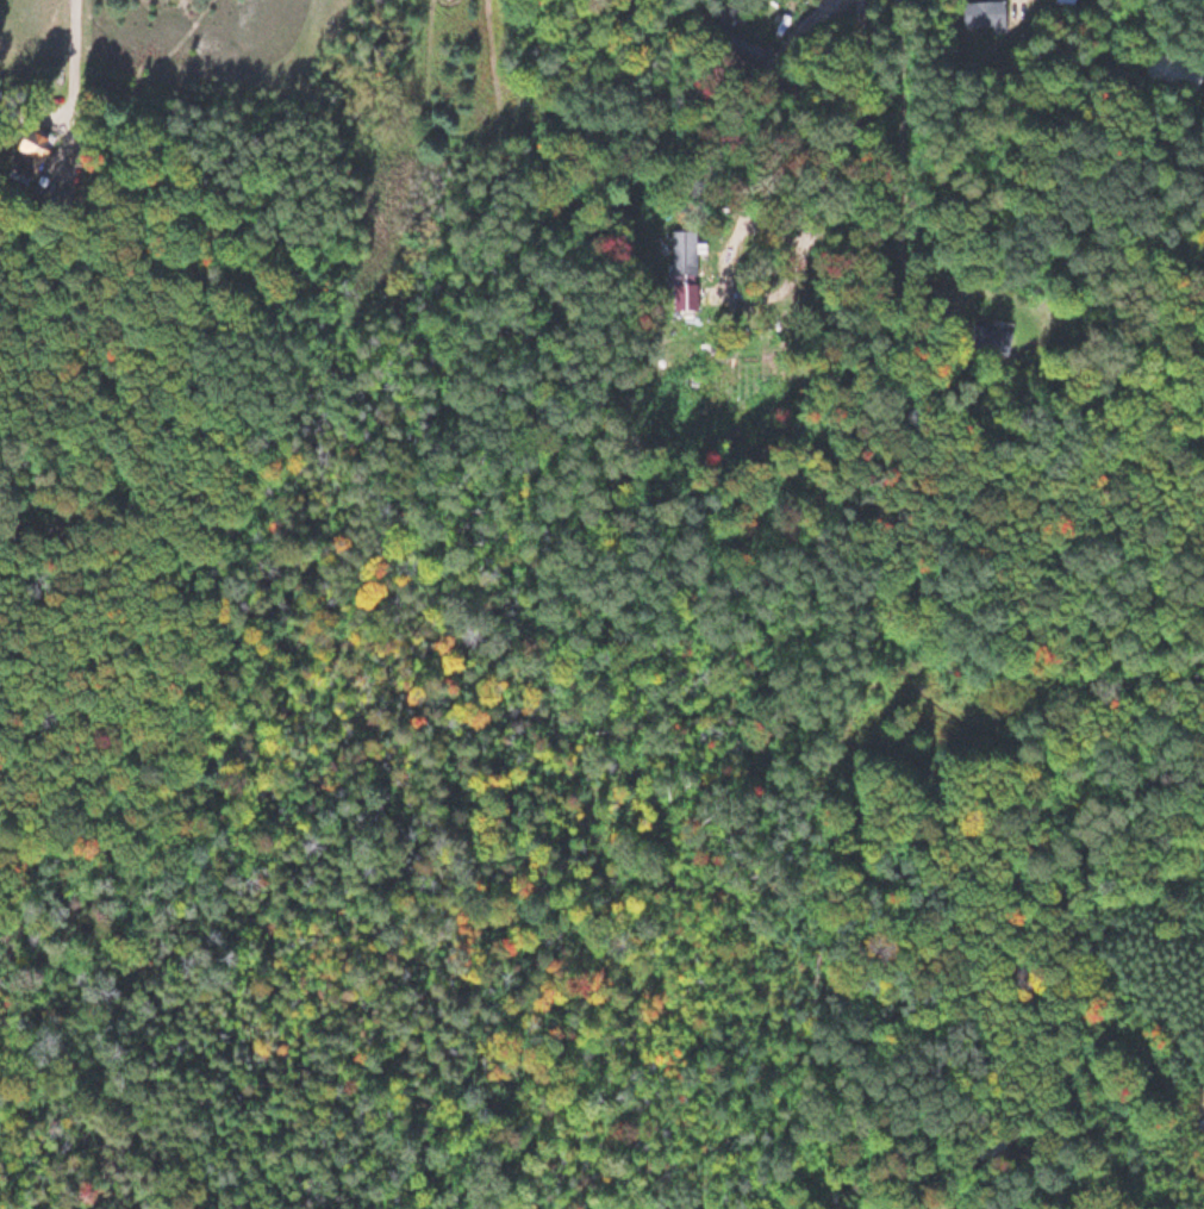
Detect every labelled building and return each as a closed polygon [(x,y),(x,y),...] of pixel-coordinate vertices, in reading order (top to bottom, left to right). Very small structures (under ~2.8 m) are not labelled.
[(1002,0),(958,0),(958,24),(988,24),(988,30),(1002,30),(1002,0)] [(1203,66),(1203,64),(1146,45),(1137,74),(1196,93),(1203,66)] [(668,228),(668,309),(693,309),(693,228),(668,228)] [(963,346),(1004,354),(1008,330),(967,322),(963,346)]
